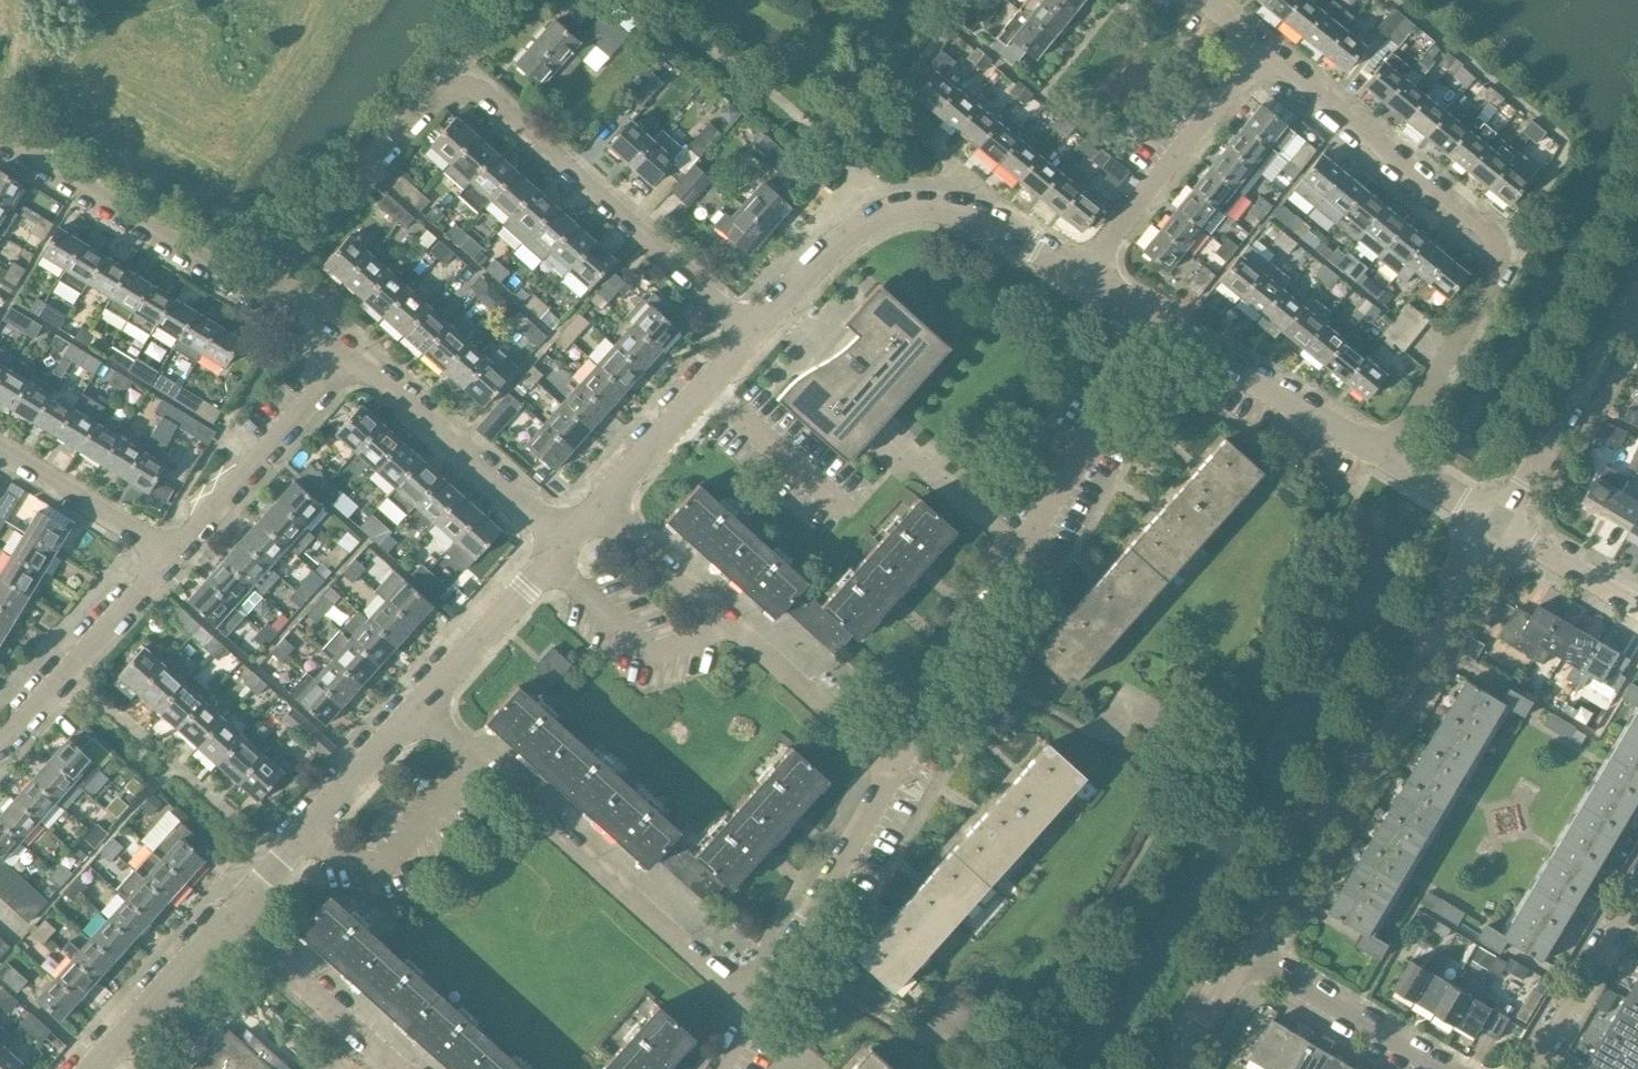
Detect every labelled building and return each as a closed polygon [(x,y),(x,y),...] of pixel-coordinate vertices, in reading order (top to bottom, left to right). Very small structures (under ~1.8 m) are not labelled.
[(1047,0),(1024,0),(1016,10),(1051,38),(1068,17),(1047,0)] [(1068,17),(1081,0),(1047,0),(1068,17)] [(1297,0),(1263,0),(1260,4),(1281,20),(1297,0)] [(1321,12),(1306,0),(1297,0),(1281,20),(1301,37),(1321,12)] [(1387,38),(1403,17),(1392,8),(1375,28),(1387,38)] [(1051,38),(1016,10),(993,38),(1004,46),(1009,40),(1033,59),(1051,38)] [(1322,54),(1342,29),(1321,12),(1301,37),(1322,54)] [(550,94),(595,44),(608,57),(628,35),(603,13),(578,41),(554,20),(516,63),(550,94)] [(1397,46),(1411,28),(1413,25),(1403,17),(1387,38),(1397,46)] [(1343,71),(1363,46),(1342,29),(1322,54),(1343,71)] [(974,66),(983,55),(976,49),(967,60),(974,66)] [(1391,51),(1362,87),(1383,104),(1404,79),(1412,68),(1391,51)] [(955,89),(941,79),(954,63),(940,52),(922,74),(928,79),(913,97),(935,114),(955,89)] [(1445,69),(1454,58),(1448,53),(1439,64),(1445,69)] [(981,72),(988,63),(990,60),(983,55),(974,66),(981,72)] [(1423,76),(1435,62),(1426,55),(1414,69),(1423,76)] [(1454,76),(1463,65),(1454,58),(1445,69),(1454,76)] [(640,106),(662,82),(651,72),(629,97),(640,106)] [(1404,121),(1424,95),(1404,79),(1383,104),(1404,121)] [(1015,99),(1024,88),(1017,82),(1008,93),(1015,99)] [(1486,104),(1496,92),(1488,86),(1479,98),(1486,104)] [(1022,105),(1029,96),(1031,94),(1024,88),(1015,99),(1022,105)] [(955,131),(976,106),(955,89),(935,114),(955,131)] [(1494,110),(1504,99),(1496,92),(1486,104),(1494,110)] [(1425,137),(1445,112),(1424,95),(1404,121),(1425,137)] [(729,103),(723,109),(723,117),(729,123),(739,112),(729,103)] [(1294,133),(1260,105),(1242,127),(1276,154),(1276,153),(1277,154),(1294,133)] [(976,148),(996,123),(976,106),(955,131),(976,148)] [(997,165),(1017,139),(1026,129),(1005,112),(996,123),(976,148),(997,165)] [(1446,154),(1466,129),(1445,112),(1425,137),(1446,154)] [(1057,133),(1066,121),(1058,115),(1049,127),(1057,133)] [(449,164),(475,135),(455,117),(429,146),(449,164)] [(1466,129),(1446,154),(1466,171),(1486,146),(1495,135),(1474,119),(1466,129)] [(1528,136),(1537,125),(1530,120),(1521,131),(1528,136)] [(1064,139),(1071,130),(1073,127),(1066,121),(1057,133),(1064,139)] [(630,166),(652,141),(630,122),(608,146),(630,166)] [(709,122),(687,146),(699,157),(721,132),(709,122)] [(1536,143),(1545,132),(1537,125),(1528,136),(1536,143)] [(1276,154),(1242,127),(1226,147),(1259,174),(1276,154)] [(469,182),(496,153),(475,135),(449,164),(469,182)] [(799,165),(765,135),(749,153),(783,183),(799,165)] [(1487,187),(1515,152),(1495,135),(1486,146),(1466,171),(1487,187)] [(1017,181),(1038,156),(1017,139),(997,165),(1017,181)] [(651,185),(673,160),(652,141),(630,166),(651,185)] [(1085,141),(1078,149),(1087,156),(1093,148),(1085,141)] [(1298,172),(1315,150),(1303,141),(1287,162),(1298,172)] [(1259,174),(1226,147),(1209,168),(1243,195),(1259,174)] [(1098,166),(1107,155),(1100,149),(1091,161),(1098,166)] [(1528,180),(1517,171),(1526,160),(1515,152),(1487,187),(1508,205),(1528,180)] [(490,200),(516,171),(496,153),(469,182),(458,196),(478,213),(490,200)] [(1107,155),(1098,166),(1107,174),(1104,177),(1117,187),(1119,184),(1128,172),(1107,155)] [(1314,207),(1342,172),(1321,155),(1292,190),(1314,207)] [(1039,198),(1059,173),(1038,156),(1017,181),(1039,198)] [(1298,172),(1287,162),(1281,169),(1293,179),(1298,172)] [(687,207),(711,180),(693,164),(670,191),(687,207)] [(1243,195),(1209,168),(1192,189),(1217,209),(1226,216),(1243,195)] [(509,218),(536,189),(516,171),(490,200),(509,218)] [(22,185),(0,172),(0,203),(8,207),(22,185)] [(1343,214),(1363,189),(1342,172),(1314,207),(1334,224),(1343,214)] [(1059,215),(1079,189),(1059,173),(1039,198),(1059,215)] [(421,195),(402,177),(392,188),(412,205),(421,195)] [(789,207),(763,183),(741,207),(768,231),(789,207)] [(522,244),(556,207),(536,189),(509,218),(502,226),(522,244)] [(1095,228),(1111,209),(1103,202),(1100,206),(1079,189),(1059,215),(1081,232),(1088,222),(1095,228)] [(1200,230),(1217,209),(1192,189),(1175,210),(1200,230)] [(1363,230),(1383,205),(1363,189),(1343,214),(1363,230)] [(406,212),(386,194),(377,205),(397,223),(406,212)] [(419,212),(429,202),(421,195),(412,205),(419,212)] [(1271,206),(1259,196),(1253,204),(1265,214),(1271,206)] [(4,237),(17,214),(7,208),(8,207),(0,203),(0,234),(4,237)] [(1265,214),(1253,204),(1248,211),(1259,221),(1265,214)] [(1377,255),(1404,222),(1383,205),(1363,230),(1356,239),(1377,255)] [(549,253),(575,224),(556,207),(522,244),(542,261),(549,253)] [(768,231),(741,207),(730,220),(725,215),(715,226),(747,254),(768,231)] [(1184,251),(1200,230),(1175,210),(1159,230),(1184,251)] [(404,229),(414,219),(406,212),(397,223),(404,229)] [(1294,232),(1303,221),(1295,215),(1286,226),(1294,232)] [(48,231),(53,223),(40,216),(35,224),(48,231)] [(1301,238),(1310,227),(1303,221),(1294,232),(1301,238)] [(1396,274),(1424,239),(1404,222),(1377,255),(1376,257),(1396,274)] [(43,240),(48,231),(35,224),(30,232),(43,240)] [(453,241),(462,231),(454,224),(445,234),(453,241)] [(569,271),(595,242),(575,224),(549,253),(569,271)] [(64,269),(81,242),(58,228),(41,255),(64,269)] [(1167,272),(1184,251),(1159,230),(1142,252),(1167,272)] [(460,247),(469,237),(462,231),(453,241),(460,247)] [(1280,248),(1289,237),(1282,231),(1273,242),(1280,248)] [(343,282),(369,254),(349,236),(323,264),(343,282)] [(1238,247),(1226,237),(1219,246),(1231,255),(1238,247)] [(1288,254),(1297,243),(1289,237),(1280,248),(1288,254)] [(1425,280),(1446,256),(1424,239),(1396,274),(1395,275),(1404,283),(1414,271),(1425,280)] [(437,258),(447,248),(439,241),(429,252),(437,258)] [(87,283),(103,256),(81,242),(64,269),(57,281),(80,295),(87,283)] [(589,289),(616,260),(595,242),(569,271),(589,289)] [(1231,255),(1219,246),(1214,252),(1226,262),(1231,255)] [(1240,297),(1267,264),(1247,247),(1219,281),(1240,297)] [(444,265),(453,254),(447,248),(437,258),(444,265)] [(1335,265),(1344,254),(1336,248),(1327,259),(1335,265)] [(363,300),(389,272),(369,254),(343,282),(363,300)] [(1343,271),(1352,260),(1344,254),(1335,265),(1343,271)] [(110,297),(127,270),(103,256),(87,283),(110,297)] [(1446,297),(1466,272),(1446,256),(1425,280),(1416,292),(1425,299),(1434,288),(1446,297)] [(492,277),(502,266),(494,260),(485,270),(492,277)] [(20,277),(25,269),(13,261),(8,270),(20,277)] [(1261,314),(1281,289),(1288,281),(1267,264),(1240,297),(1261,314)] [(1322,282),(1331,270),(1323,264),(1314,276),(1322,282)] [(499,283),(509,272),(502,266),(492,277),(499,283)] [(1198,297),(1215,276),(1203,266),(1186,287),(1198,297)] [(15,285),(20,277),(8,270),(3,278),(15,285)] [(125,322),(149,284),(127,270),(110,297),(103,309),(125,322)] [(1329,288),(1338,276),(1331,270),(1322,282),(1329,288)] [(383,318),(409,289),(389,272),(363,300),(383,318)] [(615,274),(597,293),(608,303),(618,291),(623,296),(630,288),(625,283),(615,274)] [(477,294),(486,284),(479,277),(469,287),(477,294)] [(1376,298),(1385,288),(1378,282),(1369,293),(1376,298)] [(890,413),(949,347),(892,296),(878,283),(843,323),(844,324),(845,324),(857,335),(852,340),(846,345),(841,350),(835,354),(829,358),(819,364),(803,372),(797,377),(791,382),(786,387),(781,393),(776,399),(846,462),(863,443),(872,451),(886,435),(899,421),(890,413)] [(155,325),(172,298),(149,284),(125,322),(149,336),(155,325)] [(484,300),(493,290),(486,284),(477,294),(484,300)] [(1384,305),(1393,294),(1385,288),(1376,298),(1384,305)] [(403,335),(429,307),(409,289),(383,318),(403,335)] [(1282,331),(1302,306),(1281,289),(1261,314),(1282,331)] [(608,303),(597,293),(590,301),(601,310),(608,303)] [(679,331),(661,315),(669,307),(653,293),(646,301),(643,298),(625,318),(632,324),(661,351),(679,331)] [(532,312),(541,302),(534,295),(525,306),(532,312)] [(1323,323),(1330,314),(1309,297),(1302,306),(1282,331),(1302,348),(1323,323)] [(37,314),(44,302),(37,298),(30,310),(37,314)] [(178,339),(195,312),(172,298),(155,325),(178,339)] [(1363,315),(1372,304),(1365,298),(1356,309),(1363,315)] [(67,316),(44,302),(37,314),(59,328),(67,316)] [(539,318),(548,308),(541,302),(532,312),(539,318)] [(1429,319),(1408,302),(1398,314),(1419,331),(1429,319)] [(1371,321),(1380,310),(1372,304),(1363,315),(1371,321)] [(423,353),(449,325),(429,307),(403,335),(423,353)] [(201,353),(217,325),(195,312),(178,339),(201,353)] [(516,329),(526,319),(519,312),(509,323),(516,329)] [(568,326),(561,333),(572,342),(578,335),(589,322),(579,313),(568,326)] [(1419,331),(1398,314),(1389,325),(1411,342),(1419,331)] [(26,332),(33,320),(26,316),(19,328),(26,332)] [(683,327),(673,318),(669,322),(679,331),(683,327)] [(523,336),(533,325),(526,319),(516,329),(523,336)] [(34,338),(42,325),(33,320),(26,332),(34,338)] [(1323,364),(1343,339),(1323,323),(1302,348),(1323,364)] [(661,351),(632,324),(614,344),(643,370),(661,351)] [(224,367),(241,340),(217,325),(201,353),(224,367)] [(443,371),(468,343),(449,325),(423,353),(443,371)] [(1411,342),(1389,325),(1382,334),(1403,351),(1411,342)] [(82,344),(89,331),(81,326),(74,339),(82,344)] [(89,348),(97,336),(89,331),(82,344),(89,348)] [(1371,347),(1350,331),(1343,339),(1323,364),(1343,381),(1364,356),(1371,347)] [(572,342),(561,333),(555,341),(565,350),(572,342)] [(463,389),(488,360),(496,352),(487,345),(480,353),(468,343),(443,371),(463,389)] [(71,361),(79,349),(70,344),(63,356),(71,361)] [(643,370),(614,344),(596,364),(626,390),(643,370)] [(135,359),(112,345),(104,357),(127,371),(135,359)] [(100,362),(79,349),(71,361),(93,375),(100,362)] [(488,360),(463,389),(483,407),(509,379),(519,367),(498,349),(496,352),(488,360)] [(11,357),(0,351),(0,374),(11,357)] [(1365,398),(1385,373),(1364,356),(1343,381),(1365,398)] [(0,374),(0,402),(11,408),(28,381),(31,375),(33,371),(11,357),(0,374)] [(136,357),(135,359),(127,371),(150,385),(159,371),(136,357)] [(626,390),(596,364),(578,384),(608,410),(626,390)] [(542,375),(532,366),(526,373),(536,382),(542,375)] [(117,389),(124,377),(115,372),(108,384),(117,389)] [(536,382),(526,373),(519,380),(530,389),(536,382)] [(28,381),(11,408),(34,422),(51,395),(54,389),(31,375),(28,381)] [(124,394),(131,382),(124,377),(117,389),(124,394)] [(173,399),(180,387),(172,382),(164,394),(173,399)] [(608,410),(578,384),(560,403),(590,430),(608,410)] [(203,401),(180,387),(173,399),(196,413),(203,401)] [(500,422),(518,402),(507,393),(489,413),(500,422)] [(56,436),(73,409),(51,395),(34,422),(56,436)] [(162,417),(169,405),(161,400),(153,412),(162,417)] [(590,430),(560,403),(542,424),(572,450),(590,430)] [(198,423),(169,405),(162,417),(177,426),(191,435),(198,423)] [(341,427),(335,434),(355,452),(381,423),(361,405),(347,420),(341,427)] [(80,450),(96,423),(73,409),(56,436),(80,450)] [(102,464),(119,437),(126,425),(103,411),(96,423),(80,450),(102,464)] [(177,426),(162,417),(142,451),(125,478),(147,492),(164,465),(157,460),(177,426)] [(375,469),(401,441),(381,423),(355,452),(375,469)] [(542,424),(524,443),(554,470),(572,450),(542,424)] [(125,478),(142,451),(119,437),(102,464),(125,478)] [(1214,526),(1263,472),(1225,439),(1177,492),(1214,526)] [(395,487),(421,458),(401,441),(375,469),(395,487)] [(405,515),(414,505),(440,476),(421,458),(395,487),(386,497),(405,515)] [(328,481),(308,463),(299,474),(319,492),(328,481)] [(1599,477),(1584,502),(1585,503),(1586,502),(1609,516),(1624,491),(1630,480),(1631,480),(1606,465),(1600,477),(1599,477)] [(538,469),(532,476),(539,482),(545,475),(538,469)] [(434,523),(460,494),(440,476),(414,505),(434,523)] [(323,507),(293,480),(275,501),(304,527),(323,507)] [(1609,516),(1631,529),(1637,518),(1637,485),(1630,480),(1624,491),(1609,516)] [(753,534),(699,485),(666,521),(720,570),(753,534)] [(3,521),(18,497),(6,490),(0,500),(0,521),(3,522),(3,521)] [(1166,580),(1214,526),(1177,492),(1129,546),(1166,580)] [(338,510),(348,499),(341,493),(331,503),(338,510)] [(454,541),(480,512),(460,494),(434,523),(454,541)] [(907,585),(956,531),(919,498),(870,552),(907,585)] [(348,499),(338,510),(347,517),(357,507),(348,499)] [(304,527),(275,501),(257,521),(286,547),(304,527)] [(54,552),(67,530),(37,512),(24,533),(54,552)] [(474,559),(500,530),(480,512),(454,541),(474,559)] [(286,547),(257,521),(239,541),(269,567),(286,547)] [(381,528),(371,539),(378,546),(388,535),(381,528)] [(341,560),(359,540),(348,530),(330,550),(341,560)] [(40,574),(54,552),(24,533),(10,556),(40,574)] [(808,582),(753,534),(720,570),(774,619),(783,610),(802,589),(808,582)] [(385,552),(395,541),(388,535),(378,546),(385,552)] [(279,576),(269,567),(239,541),(222,561),(261,596),(279,576)] [(1118,633),(1166,580),(1129,546),(1081,600),(1118,633)] [(341,560),(330,550),(323,557),(334,567),(341,560)] [(858,640),(907,585),(870,552),(821,607),(822,608),(832,617),(842,626),(852,635),(858,640)] [(40,574),(10,556),(0,572),(0,579),(27,596),(40,574)] [(366,567),(355,558),(348,566),(358,575),(366,567)] [(261,596),(222,561),(204,581),(243,616),(261,596)] [(418,581),(428,570),(420,564),(411,575),(418,581)] [(358,575),(348,566),(341,573),(352,583),(358,575)] [(432,605),(393,570),(375,590),(385,599),(414,625),(432,605)] [(448,589),(428,570),(418,581),(438,599),(448,589)] [(27,596),(0,579),(0,608),(14,617),(27,596)] [(243,616),(204,581),(186,601),(225,637),(243,616)] [(312,593),(301,583),(294,590),(305,600),(312,593)] [(793,619),(812,598),(802,589),(783,610),(793,619)] [(305,600),(294,590),(288,598),(299,608),(305,600)] [(803,628),(822,608),(821,607),(812,598),(793,619),(803,628)] [(329,608),(319,599),(312,606),(322,615),(329,608)] [(414,625),(385,599),(367,619),(396,645),(414,625)] [(1070,687),(1118,633),(1081,600),(1033,653),(1070,687)] [(1536,659),(1561,617),(1541,605),(1533,616),(1518,607),(1500,637),(1536,659)] [(322,615),(312,606),(305,614),(316,623),(322,615)] [(14,617),(0,608),(0,638),(1,639),(14,617)] [(199,625),(179,608),(170,618),(189,636),(199,625)] [(814,637),(832,617),(822,608),(803,628),(814,637)] [(396,645),(367,619),(357,610),(339,630),(378,665),(396,645)] [(1495,628),(1502,615),(1493,610),(1486,622),(1495,628)] [(824,646),(842,626),(832,617),(814,637),(824,646)] [(1563,658),(1581,628),(1561,617),(1536,659),(1544,664),(1552,651),(1563,658)] [(276,633),(266,623),(259,630),(270,640),(276,633)] [(836,653),(852,635),(842,626),(824,646),(834,655),(836,653)] [(1576,682),(1601,640),(1581,628),(1563,658),(1575,665),(1568,678),(1576,682)] [(270,640),(259,630),(253,638),(263,647),(270,640)] [(378,665),(339,630),(321,650),(331,659),(360,685),(378,665)] [(210,654),(219,643),(212,637),(203,647),(210,654)] [(294,648),(283,638),(277,646),(287,655),(294,648)] [(1612,668),(1621,653),(1601,640),(1576,682),(1583,687),(1591,674),(1619,691),(1627,677),(1612,668)] [(217,660),(226,650),(219,643),(210,654),(217,660)] [(269,675),(287,655),(277,646),(259,666),(269,675)] [(137,695),(163,666),(142,648),(117,677),(137,695)] [(552,684),(569,665),(552,649),(538,665),(534,668),(552,684)] [(360,685),(331,659),(313,679),(343,705),(360,685)] [(157,712),(183,684),(163,666),(137,695),(157,712)] [(343,705),(313,679),(305,671),(287,691),(324,725),(343,705)] [(249,689),(258,679),(252,673),(243,683),(249,689)] [(177,730),(203,701),(212,692),(192,674),(183,684),(157,712),(177,730)] [(1526,676),(1520,686),(1527,690),(1533,680),(1526,676)] [(257,696),(266,686),(258,679),(249,689),(257,696)] [(1440,819),(1508,705),(1527,716),(1535,702),(1512,689),(1505,701),(1469,680),(1401,795),(1440,819)] [(1633,682),(1625,696),(1637,703),(1637,686),(1633,682)] [(572,735),(518,686),(485,723),(539,771),(572,735)] [(197,748),(223,719),(203,701),(177,730),(197,748)] [(1576,718),(1580,712),(1569,706),(1565,712),(1576,718)] [(290,725),(299,714),(291,708),(282,718),(290,725)] [(1576,727),(1551,712),(1544,724),(1569,739),(1576,727)] [(319,733),(299,714),(290,725),(310,743),(319,733)] [(1637,806),(1637,715),(1575,821),(1615,845),(1637,806)] [(217,766),(243,737),(223,719),(197,748),(217,766)] [(627,783),(572,735),(539,771),(593,820),(627,783)] [(237,783),(263,755),(243,737),(217,766),(237,783)] [(67,739),(49,759),(73,781),(82,788),(99,769),(98,768),(107,757),(87,738),(77,749),(67,739)] [(1037,831),(1085,778),(1048,744),(1000,797),(1037,831)] [(257,801),(290,764),(270,746),(263,755),(237,783),(257,801)] [(799,813),(828,780),(792,747),(743,802),(779,834),(789,823),(799,813)] [(73,781),(49,759),(31,779),(55,800),(73,781)] [(55,800),(31,779),(13,799),(38,820),(55,800)] [(681,832),(627,783),(593,820),(647,868),(656,859),(674,839),(681,832)] [(136,801),(125,792),(120,798),(130,808),(136,801)] [(152,794),(141,806),(151,815),(162,803),(152,794)] [(1372,933),(1440,819),(1401,795),(1332,911),(1367,932),(1360,945),(1382,958),(1391,944),(1372,933)] [(989,884),(1037,831),(1000,797),(952,851),(989,884)] [(13,799),(0,813),(0,822),(20,840),(38,820),(13,799)] [(769,846),(779,834),(743,802),(694,856),(699,861),(712,873),(725,884),(731,889),(760,856),(769,846)] [(151,815),(141,806),(135,812),(146,821),(151,815)] [(260,808),(251,818),(259,826),(268,816),(260,808)] [(203,861),(191,850),(200,841),(179,821),(152,851),(185,881),(203,861)] [(1545,961),(1615,845),(1575,821),(1507,935),(1488,924),(1480,938),(1502,951),(1509,939),(1545,961)] [(0,822),(0,859),(1,860),(20,840),(0,822)] [(107,834),(96,824),(90,831),(100,841),(107,834)] [(100,841),(90,831),(83,839),(94,848),(100,841)] [(122,847),(112,838),(105,845),(116,854),(122,847)] [(669,870),(687,850),(674,839),(656,859),(669,870)] [(116,854),(105,845),(99,852),(109,862),(116,854)] [(681,881),(699,861),(694,856),(687,850),(669,870),(681,881)] [(185,881),(152,851),(134,871),(168,901),(185,881)] [(941,937),(989,884),(952,851),(904,904),(941,937)] [(73,855),(67,861),(75,868),(80,862),(73,855)] [(694,893),(712,873),(699,861),(681,881),(694,893)] [(16,873),(6,864),(0,871),(0,891),(16,873)] [(71,874),(60,864),(54,871),(65,881),(71,874)] [(65,881),(54,871),(48,878),(58,887),(65,881)] [(168,901),(134,871),(116,891),(125,899),(150,921),(168,901)] [(26,882),(16,873),(0,891),(0,897),(7,903),(26,882)] [(709,902),(725,884),(712,873),(694,893),(707,904),(709,902)] [(86,887),(76,878),(70,885),(80,894),(86,887)] [(17,912),(36,891),(26,882),(7,903),(17,912)] [(80,894),(70,885),(63,892),(74,901),(80,894)] [(27,921),(46,900),(36,891),(17,912),(27,921)] [(384,944),(330,895),(297,932),(351,981),(384,944)] [(1465,913),(1440,897),(1432,910),(1458,925),(1465,913)] [(150,921),(125,899),(107,919),(132,941),(150,921)] [(893,991),(941,937),(904,904),(856,957),(893,991)] [(132,941),(107,919),(90,938),(114,960),(132,941)] [(54,930),(44,921),(38,927),(48,936),(54,930)] [(1447,937),(1451,929),(1440,922),(1435,930),(1447,937)] [(48,936),(38,927),(31,935),(41,944),(48,936)] [(114,960),(90,938),(80,950),(70,941),(62,949),(72,958),(96,980),(114,960)] [(9,946),(0,939),(0,956),(9,946)] [(438,993),(384,944),(351,981),(405,1029),(438,993)] [(1486,969),(1493,957),(1482,950),(1475,962),(1486,969)] [(1416,1001),(1441,959),(1434,954),(1426,967),(1413,959),(1395,988),(1397,989),(1397,988),(1416,999),(1415,1000),(1416,1001)] [(96,980),(72,958),(55,978),(79,1000),(96,980)] [(1436,1012),(1453,984),(1442,977),(1449,964),(1441,959),(1416,1001),(1417,1001),(1417,1000),(1436,1011),(1435,1012),(1436,1012)] [(1531,971),(1511,960),(1506,969),(1525,980),(1531,971)] [(6,962),(0,969),(0,977),(16,992),(26,980),(6,962)] [(1481,983),(1457,1024),(1476,1035),(1475,1036),(1476,1037),(1481,1028),(1498,1038),(1510,1018),(1481,1000),(1488,987),(1493,980),(1487,976),(1482,984),(1481,983)] [(79,1000),(55,978),(36,998),(60,1020),(79,1000)] [(1457,1024),(1481,983),(1473,978),(1465,991),(1453,984),(1436,1012),(1437,1013),(1437,1012),(1455,1023),(1455,1024),(1456,1025),(1456,1024),(1457,1024)] [(1588,1065),(1595,1068),(1637,1068),(1637,981),(1588,1065)] [(1539,982),(1534,991),(1542,996),(1547,987),(1539,982)] [(10,996),(2,989),(0,992),(0,1006),(1,1006),(10,996)] [(438,993),(405,1029),(450,1068),(468,1068),(493,1041),(438,993)] [(8,1013),(17,1002),(10,996),(1,1006),(8,1013)] [(695,1038),(659,1006),(610,1060),(620,1068),(668,1068),(695,1038)] [(50,1032),(29,1013),(20,1024),(40,1042),(50,1032)] [(1293,1031),(1274,1020),(1251,1058),(1270,1068),(1271,1068),(1293,1031)] [(10,1035),(0,1025),(0,1046),(1,1044),(10,1035)] [(270,1067),(282,1061),(252,1034),(247,1046),(227,1028),(190,1068),(272,1068),(270,1067)] [(1312,1042),(1293,1031),(1271,1068),(1297,1068),(1312,1042)] [(493,1041),(468,1068),(523,1068),(493,1041)] [(1332,1054),(1312,1042),(1297,1068),(1323,1068),(1332,1054)] [(22,1062),(1,1044),(0,1046),(0,1068),(16,1068),(22,1062)] [(870,1048),(851,1068),(894,1068),(870,1048)] [(1351,1065),(1332,1054),(1323,1068),(1349,1068),(1351,1065)] [(610,1060),(602,1068),(620,1068),(610,1060)]
